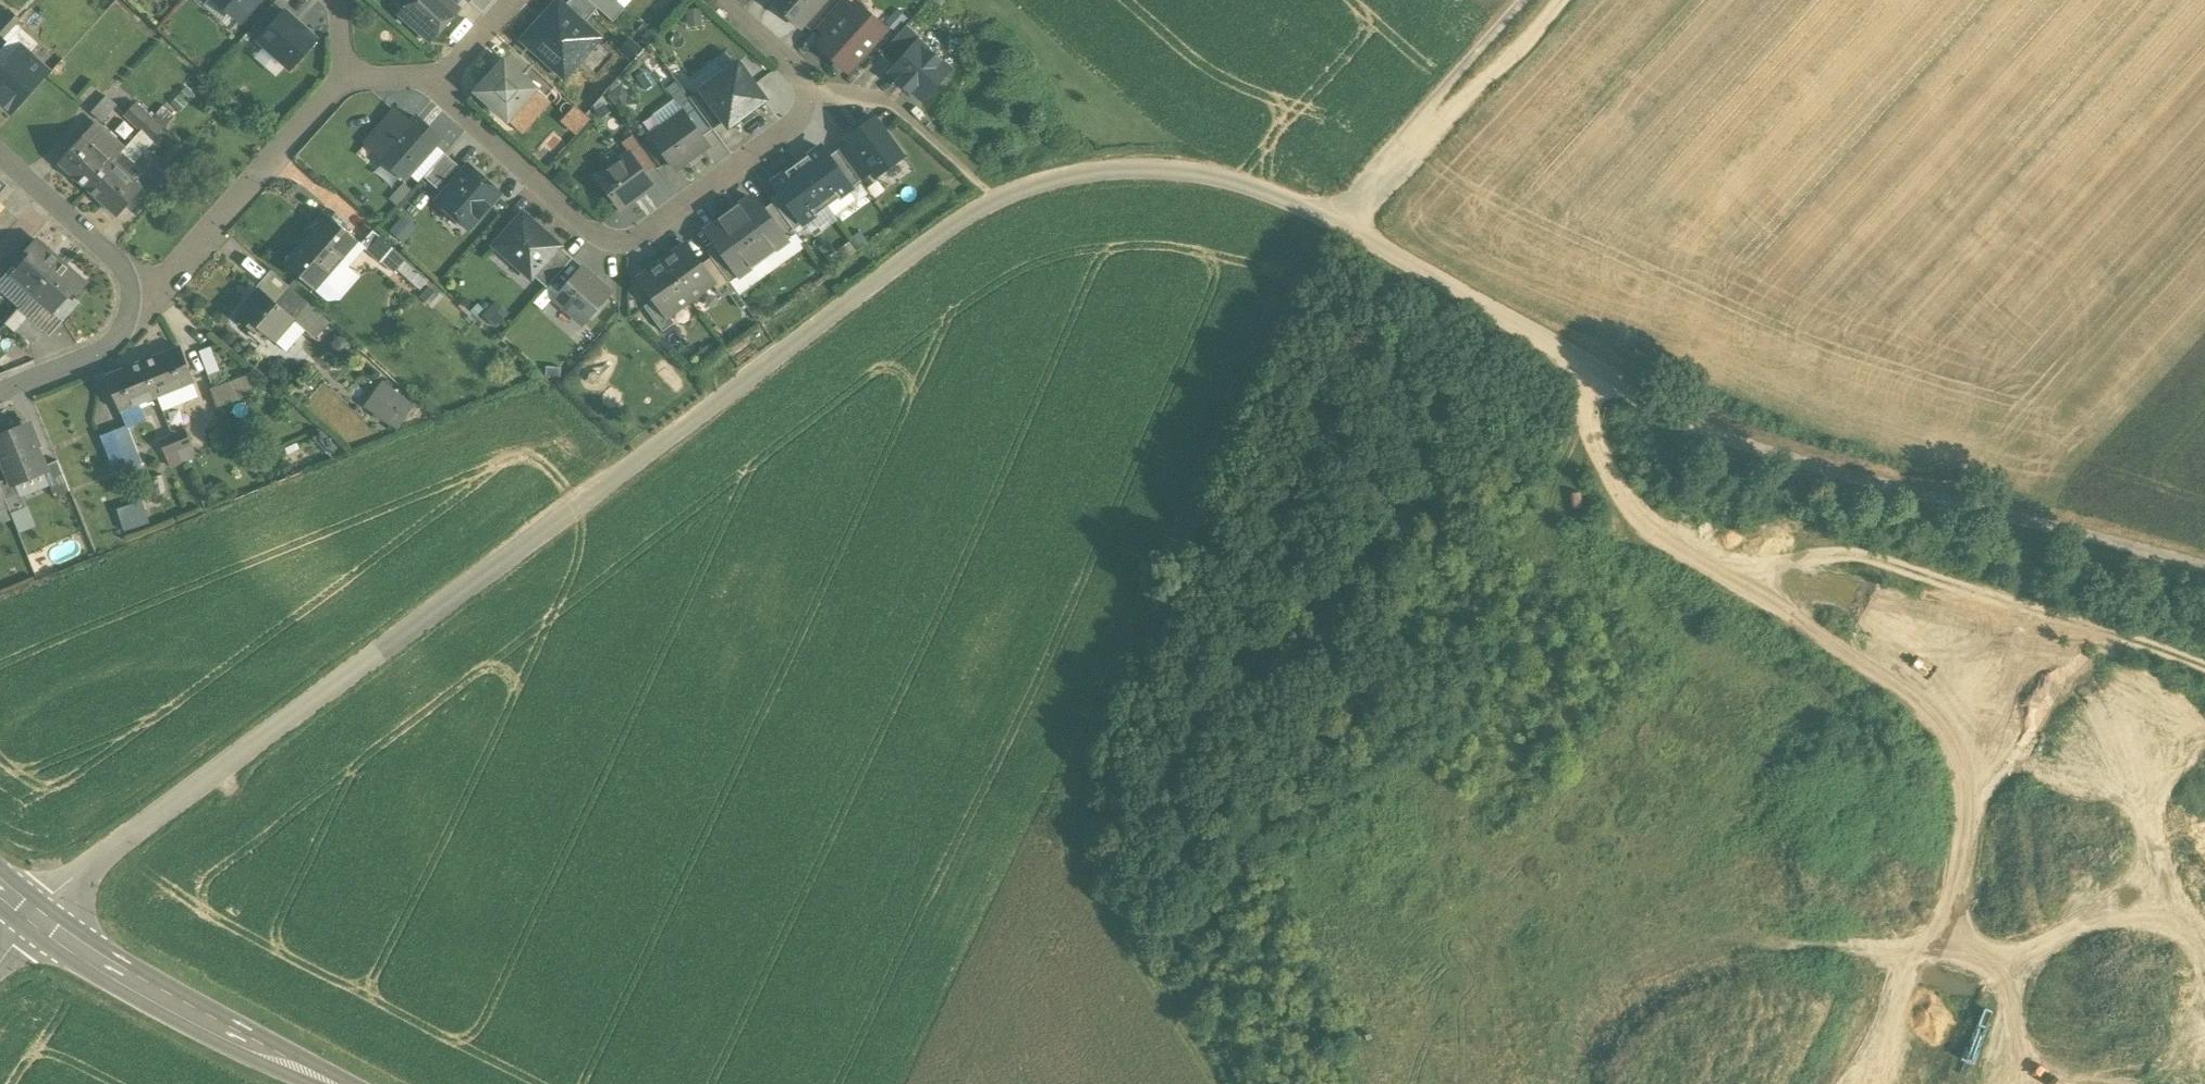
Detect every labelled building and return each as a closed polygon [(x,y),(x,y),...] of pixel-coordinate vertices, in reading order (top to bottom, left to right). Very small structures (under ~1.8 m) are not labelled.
[(240,21),(259,0),(217,0),(240,21)] [(401,12),(432,40),(458,11),(445,0),(412,0),(401,12)] [(564,6),(584,24),(598,9),(597,8),(597,9),(588,0),(570,0),(564,6)] [(614,22),(626,9),(616,0),(590,0),(614,22)] [(799,28),(824,0),(775,0),(772,3),(799,28)] [(815,28),(825,37),(851,8),(842,0),(841,0),(815,28)] [(564,6),(558,1),(523,40),(564,77),(600,38),(564,6)] [(825,37),(818,45),(847,71),(885,29),(856,3),(825,37)] [(253,28),(263,37),(283,14),(272,5),(253,28)] [(699,9),(687,10),(688,27),(700,26),(699,9)] [(0,21),(0,34),(6,40),(22,22),(9,10),(0,21)] [(259,42),(290,69),(316,40),(285,13),(283,14),(263,37),(259,42)] [(907,25),(880,54),(895,67),(917,42),(921,38),(907,25)] [(21,28),(0,51),(0,62),(4,66),(22,47),(30,54),(38,44),(21,28)] [(949,70),(917,42),(895,67),(891,71),(900,79),(898,81),(910,92),(912,89),(923,99),(949,70)] [(0,70),(0,104),(12,115),(12,114),(50,73),(30,54),(22,47),(4,66),(0,70)] [(522,76),(504,60),(476,92),(508,120),(536,89),(537,88),(522,76)] [(738,63),(702,89),(724,120),(728,125),(764,99),(738,63)] [(556,87),(532,65),(522,76),(537,88),(536,89),(546,98),(556,87)] [(621,86),(608,95),(618,108),(630,99),(621,86)] [(724,120),(702,89),(690,98),(712,128),(724,120)] [(106,96),(91,112),(102,123),(116,106),(106,96)] [(690,98),(689,98),(679,105),(684,113),(702,137),(712,129),(712,128),(690,98)] [(152,119),(135,104),(125,115),(142,130),(152,119)] [(561,123),(577,137),(591,121),(574,107),(561,123)] [(907,153),(917,145),(890,111),(880,118),(907,153)] [(368,145),(383,158),(412,125),(396,112),(368,145)] [(684,113),(651,136),(675,169),(708,145),(702,137),(684,113)] [(412,125),(383,158),(407,179),(441,139),(417,118),(412,125)] [(162,129),(152,119),(142,130),(152,140),(162,129)] [(873,119),(847,138),(849,142),(872,173),(875,177),(902,158),(873,119)] [(124,149),(101,129),(89,141),(113,162),(124,149)] [(83,136),(59,162),(89,189),(113,162),(89,141),(83,136)] [(655,167),(632,136),(622,143),(630,154),(645,174),(655,167)] [(838,150),(861,182),(872,173),(849,142),(838,150)] [(827,158),(819,147),(797,164),(827,206),(850,190),(827,158)] [(861,182),(838,150),(827,158),(850,190),(861,182)] [(445,153),(424,177),(443,195),(465,171),(445,153)] [(630,154),(598,177),(620,208),(652,185),(645,174),(630,154)] [(142,189),(113,162),(89,189),(118,216),(142,189)] [(827,206),(797,164),(774,181),(781,191),(804,223),(827,206)] [(169,165),(148,188),(159,198),(179,175),(169,165)] [(443,195),(441,198),(441,205),(464,226),(471,226),(501,193),(470,165),(465,171),(443,195)] [(804,223),(781,191),(771,199),(773,202),(794,231),(804,223)] [(763,210),(754,199),(749,198),(729,213),(763,258),(785,242),(763,210)] [(794,231),(773,202),(763,210),(785,242),(796,234),(794,231)] [(349,224),(336,212),(331,217),(345,229),(349,224)] [(523,213),(494,245),(531,278),(534,276),(560,247),(560,246),(523,213)] [(729,213),(710,227),(709,232),(717,243),(740,275),(763,258),(729,213)] [(327,216),(286,263),(286,262),(285,263),(315,290),(316,289),(315,288),(356,242),(357,242),(358,241),(331,217),(328,214),(327,215),(327,216)] [(373,231),(361,245),(381,262),(393,249),(373,231)] [(52,255),(36,240),(22,255),(26,259),(12,275),(33,294),(59,264),(51,257),(52,255)] [(740,275),(717,243),(706,251),(711,258),(730,283),(740,275)] [(701,265),(685,245),(663,262),(690,299),(712,283),(713,282),(701,265)] [(560,247),(534,276),(547,288),(573,259),(560,247)] [(730,283),(711,258),(701,265),(713,282),(712,283),(718,291),(730,283)] [(690,299),(663,262),(640,278),(655,299),(667,316),(668,315),(690,299)] [(59,264),(33,294),(54,313),(69,296),(73,299),(74,298),(86,285),(70,270),(68,272),(59,264)] [(610,293),(582,268),(555,298),(583,323),(610,293)] [(307,302),(289,286),(280,297),(298,313),(307,302)] [(275,302),(261,290),(238,316),(253,330),(257,326),(274,340),(284,329),(293,318),(275,302)] [(33,294),(19,309),(43,331),(49,336),(79,303),(74,298),(73,299),(69,296),(54,313),(33,294)] [(330,322),(307,302),(298,313),(280,297),(275,302),(293,318),(284,329),(288,333),(297,323),(315,339),(330,322)] [(667,316),(655,299),(644,306),(663,332),(674,323),(668,315),(667,316)] [(501,304),(487,314),(494,324),(509,315),(501,304)] [(43,331),(19,309),(6,324),(30,346),(43,331)] [(663,334),(675,349),(684,341),(673,326),(663,334)] [(180,348),(143,363),(156,395),(193,380),(180,348)] [(203,374),(221,369),(214,348),(196,353),(203,374)] [(143,363),(106,377),(119,410),(156,395),(143,363)] [(246,378),(210,391),(216,407),(252,395),(246,378)] [(413,407),(381,383),(366,405),(390,423),(391,422),(398,428),(413,407)] [(136,403),(119,410),(126,426),(127,426),(143,419),(136,403)] [(142,462),(127,426),(126,426),(100,436),(111,462),(124,457),(128,468),(140,463),(142,462)] [(0,438),(0,452),(10,478),(12,482),(13,482),(19,497),(49,485),(43,470),(44,469),(43,467),(27,427),(0,438)] [(191,444),(186,430),(173,436),(178,450),(191,444)] [(178,450),(173,436),(160,441),(165,455),(178,450)] [(69,492),(57,461),(43,467),(44,469),(43,470),(49,485),(54,498),(69,492)] [(162,475),(153,477),(156,494),(166,492),(162,475)] [(12,482),(10,478),(0,482),(0,488),(8,508),(10,513),(17,510),(24,508),(19,497),(13,482),(12,482)] [(8,508),(0,488),(0,512),(8,508)] [(125,538),(150,529),(141,504),(116,513),(125,538)] [(17,510),(26,531),(35,527),(27,506),(24,508),(17,510)]
